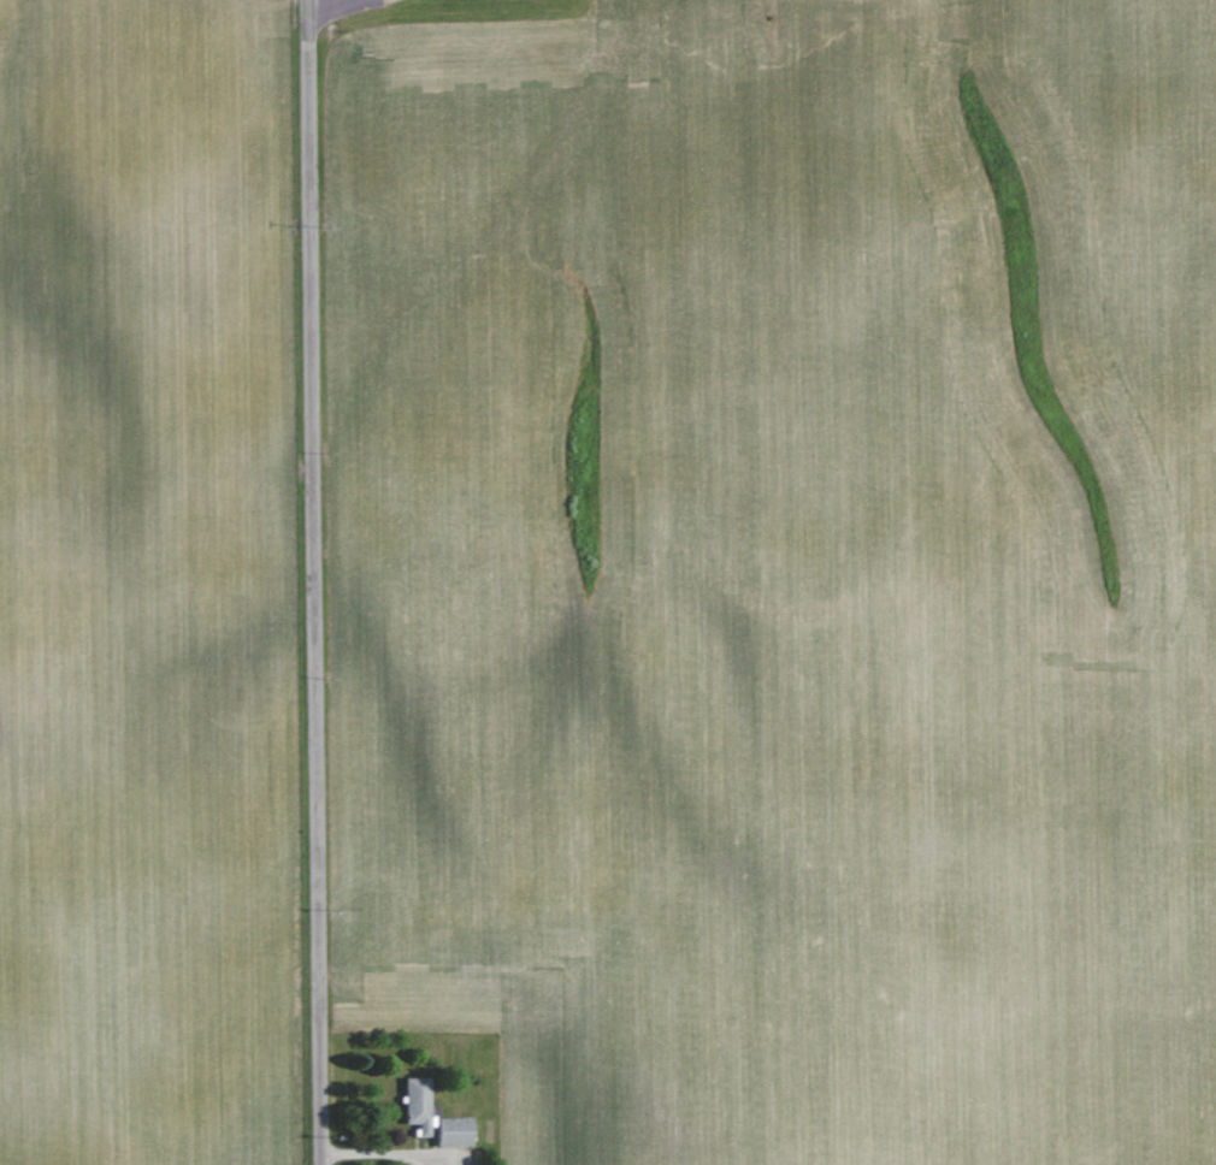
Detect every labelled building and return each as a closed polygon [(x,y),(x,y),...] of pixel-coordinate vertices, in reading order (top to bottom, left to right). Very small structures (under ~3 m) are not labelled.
[(426,1076),(402,1077),(403,1123),(416,1123),(417,1136),(428,1136),(426,1076)] [(469,1144),(468,1116),(434,1117),(434,1145),(469,1144)]
